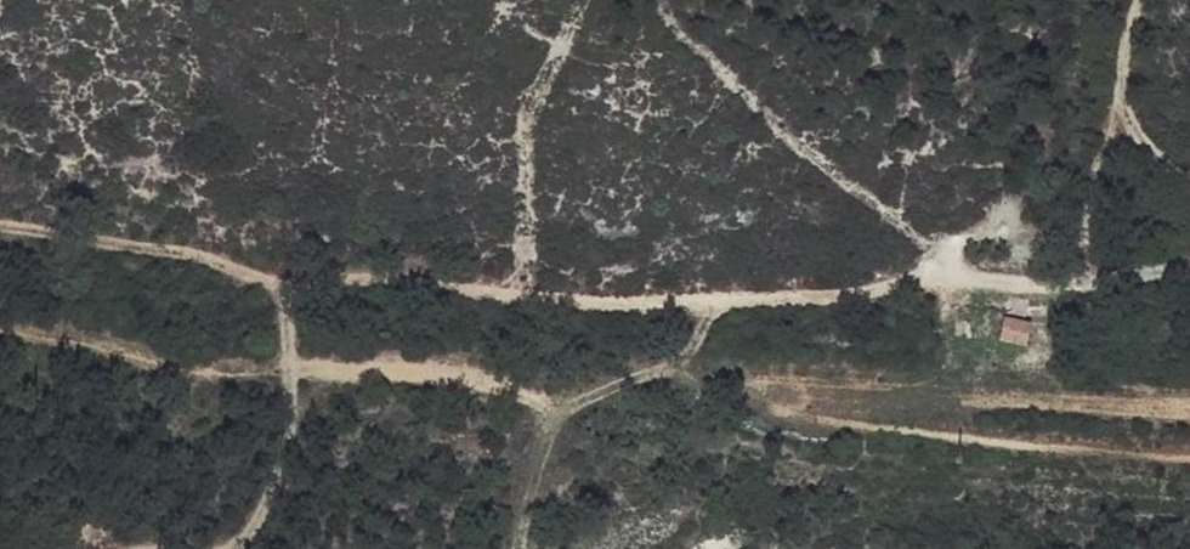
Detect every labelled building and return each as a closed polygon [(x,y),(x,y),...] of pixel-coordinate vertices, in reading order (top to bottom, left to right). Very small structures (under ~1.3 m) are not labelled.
[(1031,322),(1001,317),(995,344),(1026,348),(1031,322)]
